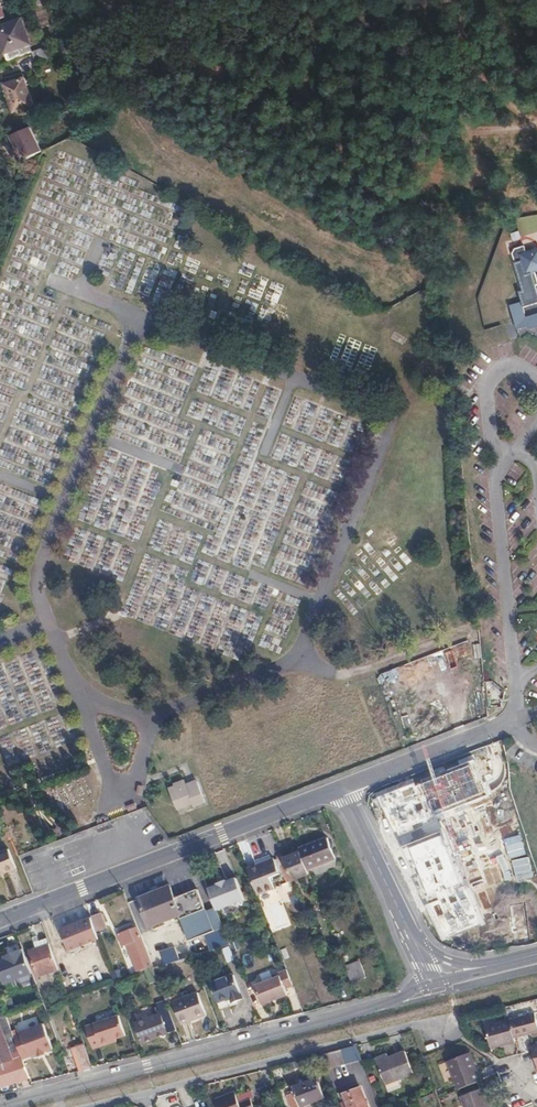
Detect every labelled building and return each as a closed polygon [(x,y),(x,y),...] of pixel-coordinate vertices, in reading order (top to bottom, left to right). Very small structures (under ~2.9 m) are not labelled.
[(38,51),(36,44),(38,43),(29,17),(0,28),(0,36),(10,62),(38,51)] [(19,96),(28,92),(24,79),(4,85),(8,100),(19,96)] [(33,108),(28,92),(19,96),(8,100),(12,114),(33,108)] [(29,127),(8,136),(19,160),(40,151),(29,127)] [(536,247),(527,249),(525,243),(515,246),(513,249),(516,258),(515,259),(523,288),(519,289),(522,299),(510,303),(517,326),(528,323),(529,325),(536,323),(536,311),(523,316),(522,312),(520,306),(536,301),(536,248),(536,247)] [(469,766),(423,785),(417,786),(413,783),(376,797),(396,838),(430,823),(430,817),(435,814),(481,794),(469,766)] [(178,813),(206,802),(196,776),(168,787),(178,813)] [(440,833),(402,848),(423,896),(446,936),(487,919),(460,856),(454,856),(451,846),(443,846),(440,833)] [(296,848),(304,868),(331,857),(323,837),(296,848)] [(0,853),(0,876),(17,869),(9,849),(0,853)] [(270,858),(248,866),(254,882),(258,893),(274,887),(270,876),(272,875),(268,864),(272,862),(270,858)] [(277,873),(272,862),(268,864),(272,875),(277,873)] [(218,883),(209,886),(217,907),(245,897),(237,875),(227,879),(226,877),(218,880),(218,883)] [(170,886),(166,887),(173,905),(177,916),(182,914),(177,901),(170,886)] [(173,905),(166,887),(139,898),(150,926),(177,916),(173,905)] [(200,913),(213,948),(230,942),(222,923),(217,907),(200,913)] [(102,916),(92,919),(98,935),(108,931),(102,916)] [(93,944),(86,923),(73,927),(63,931),(65,934),(71,951),(93,944)] [(153,965),(137,925),(118,932),(123,944),(128,943),(138,970),(153,965)] [(30,951),(39,978),(60,970),(50,943),(50,944),(48,938),(40,941),(38,936),(33,938),(37,948),(30,951)] [(165,964),(179,958),(174,946),(160,952),(165,964)] [(21,986),(33,982),(24,950),(0,957),(0,979),(2,986),(20,981),(21,986)] [(346,968),(353,985),(366,979),(359,963),(346,968)] [(284,986),(293,983),(286,967),(278,970),(279,974),(255,983),(262,1002),(287,992),(284,986)] [(242,997),(233,975),(211,984),(217,1000),(230,995),(232,1001),(242,997)] [(207,1015),(199,993),(174,1002),(183,1024),(207,1015)] [(144,1039),(177,1028),(172,1016),(166,999),(157,1002),(162,1012),(138,1021),(144,1039)] [(126,1030),(119,1011),(84,1023),(93,1044),(111,1039),(110,1036),(126,1030)] [(512,1017),(516,1037),(531,1033),(536,1032),(536,1012),(512,1017)] [(22,1056),(7,1014),(0,1017),(0,1024),(14,1059),(22,1056)] [(493,1046),(517,1040),(516,1037),(512,1017),(487,1024),(493,1046)] [(29,1076),(22,1056),(14,1059),(0,1024),(0,1087),(29,1076)] [(81,1068),(93,1065),(85,1043),(74,1047),(81,1068)] [(362,1058),(356,1044),(319,1053),(324,1067),(361,1058),(362,1058)] [(406,1051),(390,1057),(391,1059),(380,1063),(388,1083),(414,1073),(406,1051)] [(469,1052),(466,1053),(473,1071),(475,1069),(469,1052)] [(456,1090),(480,1081),(475,1069),(473,1071),(466,1053),(446,1060),(456,1090)] [(391,1059),(390,1057),(389,1054),(378,1058),(379,1063),(380,1063),(391,1059)] [(306,1080),(314,1099),(326,1094),(319,1075),(306,1080)] [(294,1106),(314,1099),(306,1080),(294,1084),(295,1087),(288,1090),(294,1106)] [(351,1106),(367,1100),(363,1092),(361,1086),(345,1091),(351,1106)] [(215,1096),(219,1106),(255,1106),(251,1096),(254,1095),(251,1088),(237,1093),(235,1088),(215,1096)] [(482,1088),(460,1096),(464,1106),(489,1106),(482,1088)]
